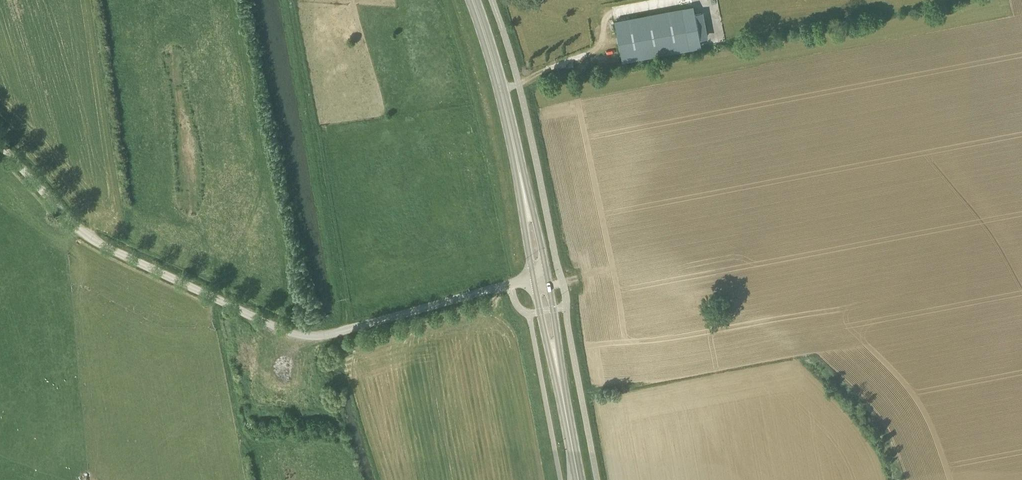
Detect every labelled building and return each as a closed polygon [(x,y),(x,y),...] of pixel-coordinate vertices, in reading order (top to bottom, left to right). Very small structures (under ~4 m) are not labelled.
[(621,61),(700,46),(693,7),(614,21),(621,61)]
